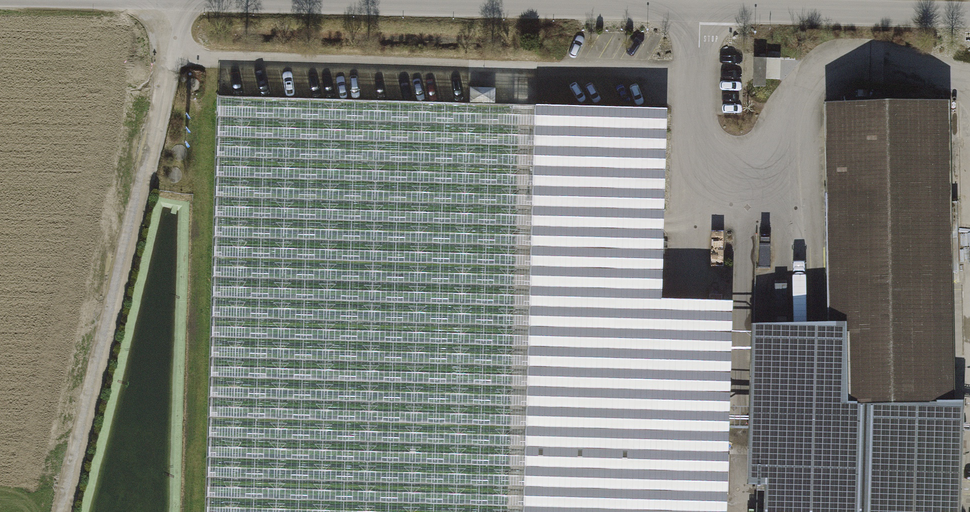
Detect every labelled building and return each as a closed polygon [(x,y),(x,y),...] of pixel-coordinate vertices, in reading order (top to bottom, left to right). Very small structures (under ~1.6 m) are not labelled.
[(767,62),(753,62),(753,87),(767,88),(767,62)] [(218,77),(217,129),(208,511),(522,511),(532,85),(218,77)] [(532,85),(522,511),(727,511),(731,306),(692,305),(659,305),(664,114),(532,85)] [(848,419),(948,419),(949,105),(830,104),(830,328),(848,328),(848,419)] [(948,419),(848,419),(848,328),(830,328),(750,328),(750,486),(763,486),(763,511),(948,511),(948,419)]
